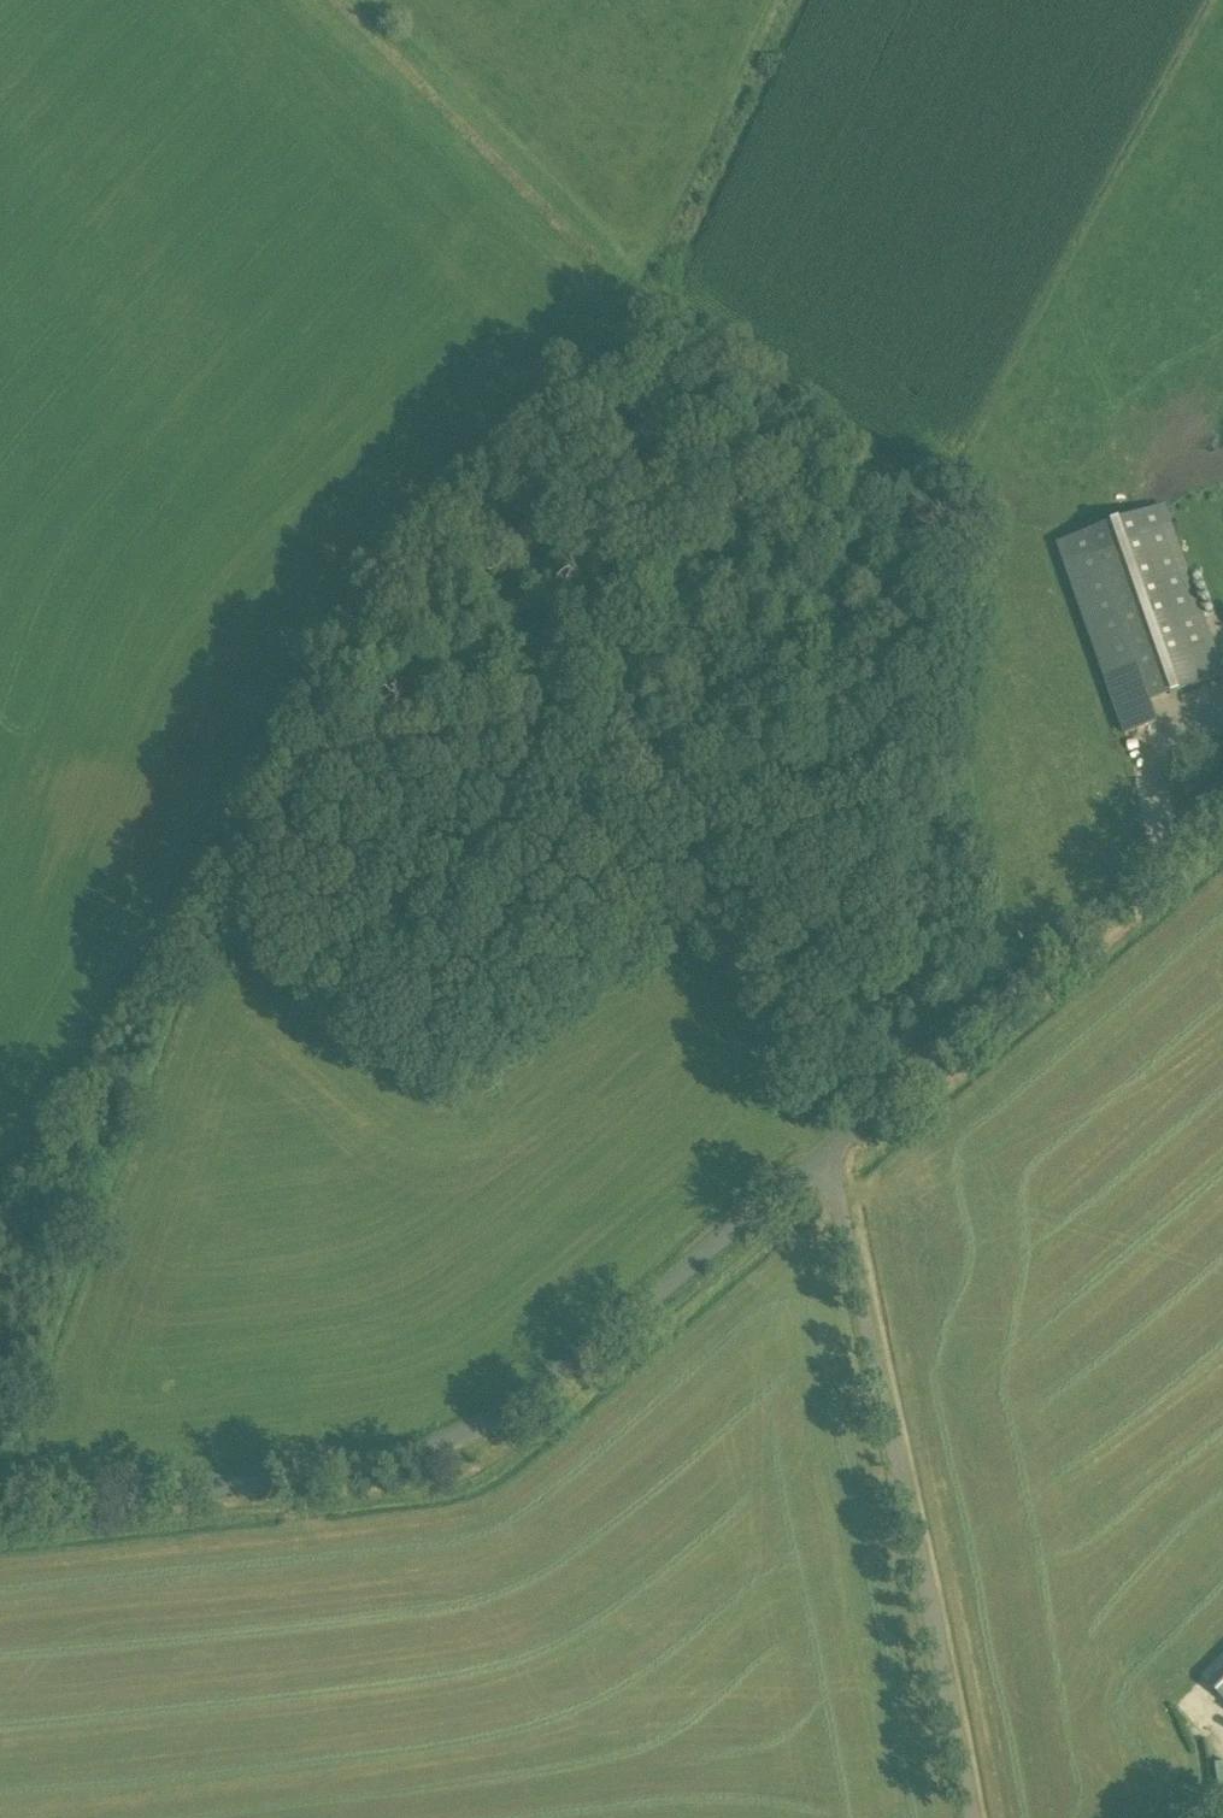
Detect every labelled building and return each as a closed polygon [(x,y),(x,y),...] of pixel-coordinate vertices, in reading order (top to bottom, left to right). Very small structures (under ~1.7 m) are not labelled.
[(1166,505),(1058,542),(1125,734),(1156,723),(1149,704),(1222,678),(1222,667),(1166,505)] [(1198,1676),(1222,1701),(1222,1651),(1198,1676)]
